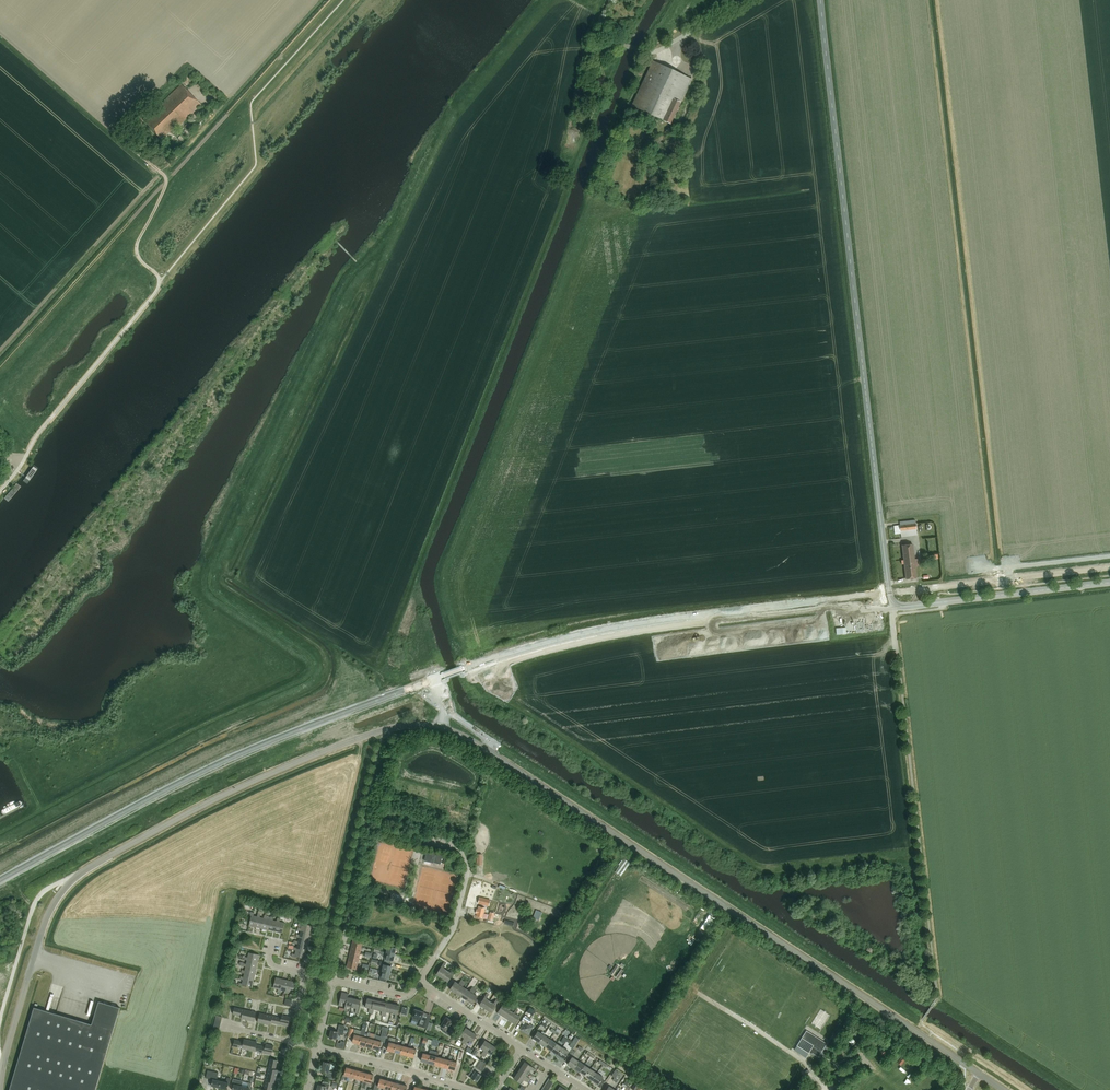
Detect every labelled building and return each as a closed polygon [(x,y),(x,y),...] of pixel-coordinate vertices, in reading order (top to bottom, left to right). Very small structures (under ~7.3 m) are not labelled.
[(714,46),(713,40),(709,41),(708,39),(701,40),(702,48),(714,46)] [(668,124),(689,76),(652,60),(631,108),(668,124)] [(148,116),(149,118),(146,121),(163,138),(170,132),(179,124),(180,126),(202,105),(181,84),(148,116)] [(10,501),(24,484),(20,480),(6,497),(10,501)] [(899,525),(900,538),(917,536),(916,524),(899,525)] [(903,578),(915,576),(911,544),(899,545),(903,578)] [(863,617),(851,617),(852,628),(864,627),(863,617)] [(443,854),(427,850),(425,860),(440,864),(443,854)] [(625,859),(615,872),(618,874),(628,861),(625,859)] [(628,861),(618,874),(621,876),(630,863),(628,861)] [(490,900),(480,897),(478,904),(489,906),(490,900)] [(487,918),(488,914),(484,913),(485,908),(479,907),(478,909),(477,909),(476,913),(477,913),(477,916),(487,918)] [(536,910),(533,918),(539,920),(542,912),(536,910)] [(252,915),(249,925),(256,927),(258,916),(257,916),(254,915),(254,912),(251,912),(251,915),(252,915)] [(258,916),(256,927),(262,928),(265,918),(264,917),(260,917),(261,914),(258,913),(257,916),(258,916)] [(267,915),(265,915),(264,915),(264,917),(265,918),(262,928),(269,930),(271,919),(270,919),(267,918),(267,915)] [(271,919),(269,930),(275,931),(278,921),(277,921),(273,920),(274,917),(271,916),(270,919),(271,919)] [(278,921),(275,931),(282,933),(284,922),(280,921),(281,918),(278,918),(277,921),(278,921)] [(299,927),(298,930),(301,931),(301,929),(311,932),(313,925),(303,923),(302,928),(299,927)] [(310,938),(311,932),(301,929),(301,931),(300,934),(297,933),(297,936),(299,937),(300,936),(310,938)] [(308,945),(310,938),(300,936),(299,937),(297,936),(296,936),(295,943),(298,943),(298,942),(308,945)] [(353,938),(352,944),(361,946),(362,940),(353,938)] [(294,946),(294,949),(297,950),(297,949),(307,951),(308,945),(298,942),(298,943),(297,947),(294,946)] [(352,944),(350,950),(359,952),(361,946),(352,944)] [(386,952),(395,954),(396,948),(388,946),(386,952)] [(293,953),(292,956),(295,957),(295,956),(305,958),(307,951),(297,949),(297,950),(296,954),(293,953)] [(350,950),(349,956),(358,958),(359,952),(350,950)] [(393,960),(395,954),(386,952),(380,951),(380,953),(382,954),(382,955),(383,955),(383,956),(384,957),(385,957),(384,961),(390,963),(391,961),(391,960),(393,960)] [(240,954),(239,957),(245,958),(245,959),(247,960),(248,959),(258,961),(259,954),(249,952),(248,957),(245,956),(245,955),(240,954)] [(349,956),(348,962),(356,964),(358,958),(349,956)] [(244,963),(243,966),(246,966),(246,965),(256,968),(258,961),(248,959),(247,960),(247,963),(244,963)] [(390,964),(390,963),(384,961),(382,970),(390,972),(392,966),(390,965),(390,964)] [(348,962),(346,969),(355,971),(356,964),(348,962)] [(444,962),(436,974),(442,977),(447,970),(443,967),(446,963),(444,962)] [(616,964),(610,973),(612,975),(618,965),(616,964)] [(243,969),(242,972),(245,973),(245,972),(255,974),(256,968),(246,965),(246,966),(245,970),(243,969)] [(447,970),(442,977),(448,981),(455,969),(453,968),(451,972),(447,970)] [(616,978),(618,979),(624,970),(622,968),(616,978)] [(390,972),(382,970),(380,970),(379,972),(381,972),(380,977),(381,977),(387,978),(389,979),(390,972)] [(241,976),(240,979),(243,979),(244,978),(254,981),(255,974),(245,972),(245,973),(244,976),(241,976)] [(276,977),(273,987),(278,988),(278,991),(281,992),(281,989),(283,979),(276,977)] [(240,982),(239,985),(242,986),(242,985),(252,987),(254,981),(244,978),(243,979),(243,983),(240,982)] [(283,979),(281,989),(285,990),(284,993),(287,994),(288,991),(287,991),(289,980),(283,979)] [(287,991),(288,991),(291,992),(291,995),(293,995),(294,992),(293,992),(295,982),(289,980),(287,991)] [(453,984),(450,989),(456,993),(463,981),(461,980),(459,984),(455,981),(453,985),(453,984)] [(463,981),(456,993),(461,996),(466,989),(463,986),(465,982),(463,981)] [(466,989),(461,996),(467,1000),(475,988),(473,987),(470,991),(466,989)] [(475,988),(467,1000),(473,1004),(478,996),(474,994),(477,989),(475,988)] [(341,991),(338,1005),(341,1006),(342,1001),(346,1002),(347,996),(348,993),(341,991)] [(487,993),(480,1005),(485,1008),(490,1001),(486,998),(489,994),(487,993)] [(346,1002),(344,1010),(346,1010),(347,1006),(352,1007),(354,998),(347,996),(346,1002)] [(354,998),(352,1007),(356,1008),(355,1013),(357,1013),(360,999),(354,998)] [(367,998),(365,1007),(369,1008),(368,1012),(371,1013),(374,999),(367,998)] [(374,999),(371,1013),(373,1013),(374,1009),(378,1010),(380,1001),(374,999)] [(490,1001),(485,1008),(491,1012),(498,1000),(496,999),(494,1003),(490,1001)] [(120,1007),(99,1001),(92,1024),(34,1007),(10,1089),(96,1089),(120,1007)] [(380,1001),(378,1010),(382,1011),(381,1015),(383,1016),(386,1002),(380,1001)] [(501,1008),(498,1013),(503,1016),(508,1009),(505,1006),(507,1002),(505,1001),(501,1008)] [(386,1002),(383,1016),(386,1016),(387,1012),(391,1013),(393,1004),(386,1002)] [(393,1004),(391,1013),(395,1014),(394,1018),(396,1019),(400,1005),(393,1004)] [(511,1004),(508,1009),(503,1016),(509,1020),(514,1012),(510,1010),(513,1006),(511,1004)] [(235,1007),(233,1014),(242,1016),(243,1009),(235,1007)] [(514,1012),(509,1020),(514,1024),(519,1016),(516,1013),(518,1009),(516,1008),(514,1012)] [(243,1009),(242,1016),(241,1018),(248,1020),(250,1010),(243,1009)] [(416,1025),(423,1027),(426,1018),(422,1016),(424,1012),(414,1009),(412,1016),(419,1018),(416,1025)] [(250,1010),(248,1020),(254,1021),(256,1012),(250,1010)] [(260,1012),(257,1022),(264,1023),(266,1014),(260,1012)] [(266,1014),(264,1023),(271,1025),(271,1022),(273,1015),(266,1014)] [(273,1015),(271,1022),(280,1024),(281,1017),(273,1015)] [(521,1029),(528,1034),(534,1026),(526,1021),(529,1017),(525,1015),(521,1022),(523,1023),(524,1024),(521,1029)] [(452,1021),(446,1017),(441,1026),(446,1030),(445,1032),(447,1034),(451,1029),(448,1027),(452,1021)] [(377,1036),(376,1040),(380,1041),(381,1041),(385,1042),(386,1036),(389,1028),(384,1026),(381,1035),(382,1035),(381,1036),(377,1035),(377,1036)] [(836,1026),(833,1032),(838,1035),(841,1030),(836,1026)] [(331,1029),(329,1038),(336,1039),(337,1034),(343,1035),(344,1030),(338,1028),(337,1031),(331,1029)] [(466,1028),(461,1035),(465,1038),(462,1042),(464,1043),(472,1031),(466,1028)] [(361,1031),(358,1030),(355,1029),(354,1034),(352,1042),(359,1044),(361,1036),(360,1035),(361,1031)] [(472,1031),(464,1043),(466,1044),(469,1040),(472,1043),(477,1035),(472,1031)] [(542,1031),(541,1033),(538,1031),(533,1038),(537,1040),(536,1041),(539,1043),(539,1042),(544,1035),(545,1033),(542,1031)] [(827,1043),(806,1031),(797,1045),(812,1054),(812,1053),(819,1056),(827,1043)] [(369,1038),(370,1033),(368,1033),(367,1037),(368,1038),(366,1046),(372,1048),(375,1039),(373,1039),(369,1038)] [(372,1048),(379,1049),(381,1041),(380,1041),(376,1040),(377,1036),(377,1035),(375,1034),(373,1039),(375,1039),(372,1048)] [(545,1046),(550,1039),(544,1035),(539,1042),(543,1044),(542,1045),(545,1047),(545,1046)] [(363,1036),(361,1036),(359,1044),(366,1046),(368,1038),(367,1037),(363,1036)] [(576,1036),(570,1045),(574,1048),(580,1039),(576,1036)] [(396,1044),(395,1043),(390,1042),(392,1037),(389,1037),(388,1042),(389,1042),(387,1050),(394,1052),(396,1044)] [(234,1039),(233,1046),(242,1048),(243,1041),(234,1039)] [(243,1041),(242,1048),(248,1049),(250,1040),(244,1039),(243,1041)] [(403,1045),(401,1045),(397,1044),(398,1039),(396,1039),(395,1043),(396,1044),(394,1052),(400,1054),(403,1045)] [(552,1050),(556,1043),(550,1039),(545,1046),(549,1048),(548,1049),(551,1051),(552,1050)] [(250,1040),(248,1049),(255,1051),(256,1044),(257,1041),(250,1040)] [(483,1056),(491,1044),(485,1040),(480,1048),(484,1051),(482,1054),(483,1056)] [(409,1047),(408,1047),(404,1046),(405,1041),(403,1041),(401,1045),(403,1045),(400,1054),(407,1055),(409,1047)] [(407,1055),(414,1057),(416,1049),(410,1048),(412,1043),(409,1042),(408,1047),(409,1047),(407,1055)] [(558,1054),(562,1047),(556,1043),(552,1050),(555,1052),(554,1053),(557,1055),(558,1054)] [(256,1044),(255,1051),(264,1053),(265,1046),(256,1044)] [(491,1044),(483,1056),(485,1057),(488,1053),(491,1055),(496,1048),(491,1044)] [(558,1054),(561,1056),(560,1057),(563,1059),(569,1051),(562,1047),(558,1054)] [(430,1055),(429,1054),(425,1053),(426,1048),(424,1048),(422,1053),(423,1053),(421,1061),(428,1063),(430,1055)] [(437,1057),(436,1056),(432,1055),(433,1050),(430,1050),(429,1054),(430,1055),(428,1063),(434,1065),(437,1057)] [(443,1058),(442,1058),(438,1057),(440,1052),(437,1051),(436,1056),(437,1057),(434,1065),(441,1066),(443,1058)] [(450,1060),(449,1060),(445,1059),(446,1054),(443,1053),(442,1058),(443,1058),(441,1066),(448,1068),(450,1060)] [(448,1068),(455,1070),(457,1062),(451,1060),(453,1056),(450,1055),(449,1060),(450,1060),(448,1068)] [(574,1068),(579,1061),(572,1057),(569,1055),(565,1061),(568,1063),(568,1064),(571,1066),(570,1067),(573,1069),(574,1068)] [(271,1058),(269,1067),(275,1069),(277,1060),(271,1058)] [(335,1073),(329,1071),(331,1063),(324,1061),(321,1071),(327,1072),(326,1077),(334,1079),(335,1073)] [(525,1061),(521,1067),(529,1072),(531,1069),(535,1071),(536,1069),(525,1061)] [(580,1072),(585,1065),(579,1061),(574,1068),(577,1070),(576,1071),(579,1073),(580,1072)] [(586,1076),(591,1069),(585,1065),(580,1072),(583,1074),(583,1076),(585,1077),(586,1076)] [(474,1073),(471,1071),(468,1075),(477,1081),(481,1075),(478,1073),(480,1070),(474,1066),(473,1069),(475,1071),(474,1073)] [(269,1067),(267,1074),(277,1076),(278,1069),(275,1069),(269,1067)] [(351,1077),(353,1069),(346,1067),(344,1075),(343,1075),(342,1079),(344,1080),(345,1075),(350,1076),(351,1077)] [(521,1067),(517,1073),(529,1080),(530,1079),(526,1076),(529,1072),(521,1067)] [(357,1078),(359,1070),(353,1069),(351,1077),(350,1076),(348,1081),(355,1083),(356,1078),(357,1078)] [(592,1080),(597,1073),(591,1069),(586,1076),(590,1078),(589,1080),(592,1081),(593,1080),(592,1080)] [(219,1072),(211,1071),(208,1070),(206,1078),(212,1079),(211,1085),(219,1087),(221,1080),(217,1079),(219,1072)] [(364,1080),(366,1072),(359,1070),(357,1078),(356,1078),(355,1083),(357,1084),(359,1079),(363,1080),(364,1080)] [(371,1082),(373,1074),(366,1072),(364,1080),(363,1080),(361,1086),(365,1087),(367,1081),(371,1082)] [(517,1073),(514,1078),(521,1083),(524,1080),(528,1082),(529,1080),(517,1073)] [(592,1080),(593,1080),(596,1082),(595,1084),(601,1087),(605,1081),(602,1079),(603,1077),(597,1073),(592,1080)] [(266,1080),(273,1082),(275,1082),(277,1076),(267,1074),(266,1080)] [(219,1087),(227,1089),(229,1083),(230,1083),(231,1078),(227,1077),(226,1081),(221,1080),(219,1087)] [(387,1080),(380,1078),(380,1080),(377,1079),(373,1089),(374,1089),(378,1089),(379,1086),(383,1088),(385,1088),(387,1080)] [(242,1085),(243,1081),(234,1079),(233,1083),(234,1083),(233,1089),(240,1089),(242,1085)] [(264,1089),(268,1089),(271,1089),(273,1082),(266,1080),(264,1089)] [(394,1082),(387,1080),(385,1088),(383,1088),(383,1089),(385,1089),(386,1088),(390,1089),(391,1089),(394,1082)] [(329,1087),(330,1083),(323,1081),(322,1085),(318,1084),(317,1089),(328,1089),(325,1089),(326,1086),(329,1087)] [(240,1089),(249,1089),(250,1088),(251,1088),(252,1083),(248,1082),(247,1086),(242,1085),(240,1089)] [(400,1084),(394,1082),(391,1089),(390,1089),(398,1089),(400,1084)] [(632,1088),(634,1089),(637,1089),(640,1084),(636,1082),(632,1088)]
